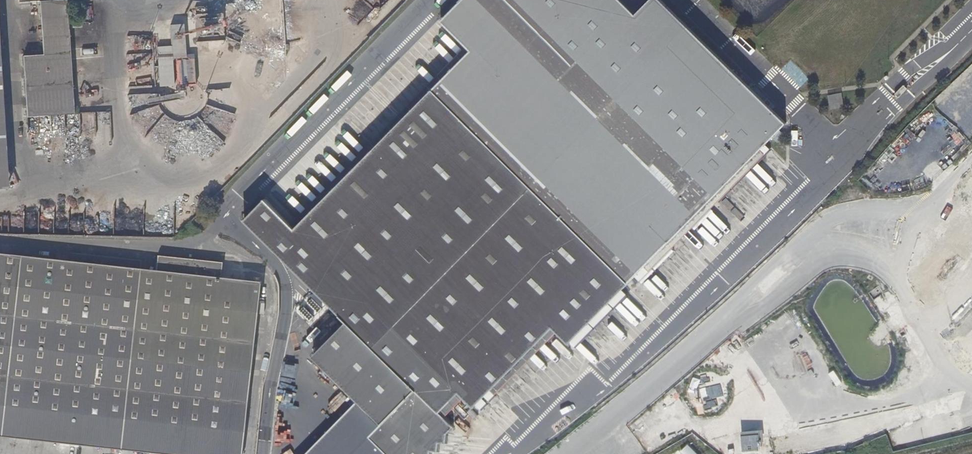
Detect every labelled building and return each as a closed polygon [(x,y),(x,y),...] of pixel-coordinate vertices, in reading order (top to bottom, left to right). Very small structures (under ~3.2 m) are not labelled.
[(69,43),(67,6),(71,6),(70,0),(39,0),(42,44),(43,51),(23,52),(24,69),(27,117),(74,114),(71,66),(69,43)] [(439,20),(469,50),(371,148),(342,120),(242,220),(344,322),(310,355),(355,400),(354,401),(378,425),(365,437),(382,453),(427,453),(427,452),(434,453),(435,445),(442,446),(443,435),(450,427),(435,412),(455,393),(470,407),(549,328),(565,344),(618,291),(623,286),(784,125),(659,0),(459,0),(439,20)] [(167,44),(149,45),(151,87),(183,85),(181,22),(167,22),(167,44)] [(829,108),(842,106),(839,92),(826,95),(829,108)] [(134,453),(236,453),(256,285),(217,280),(219,264),(155,256),(152,272),(138,270),(139,262),(59,253),(58,261),(0,254),(0,438),(134,453)] [(706,400),(724,399),(723,387),(705,388),(706,400)] [(736,444),(736,453),(756,453),(756,443),(736,444)]
